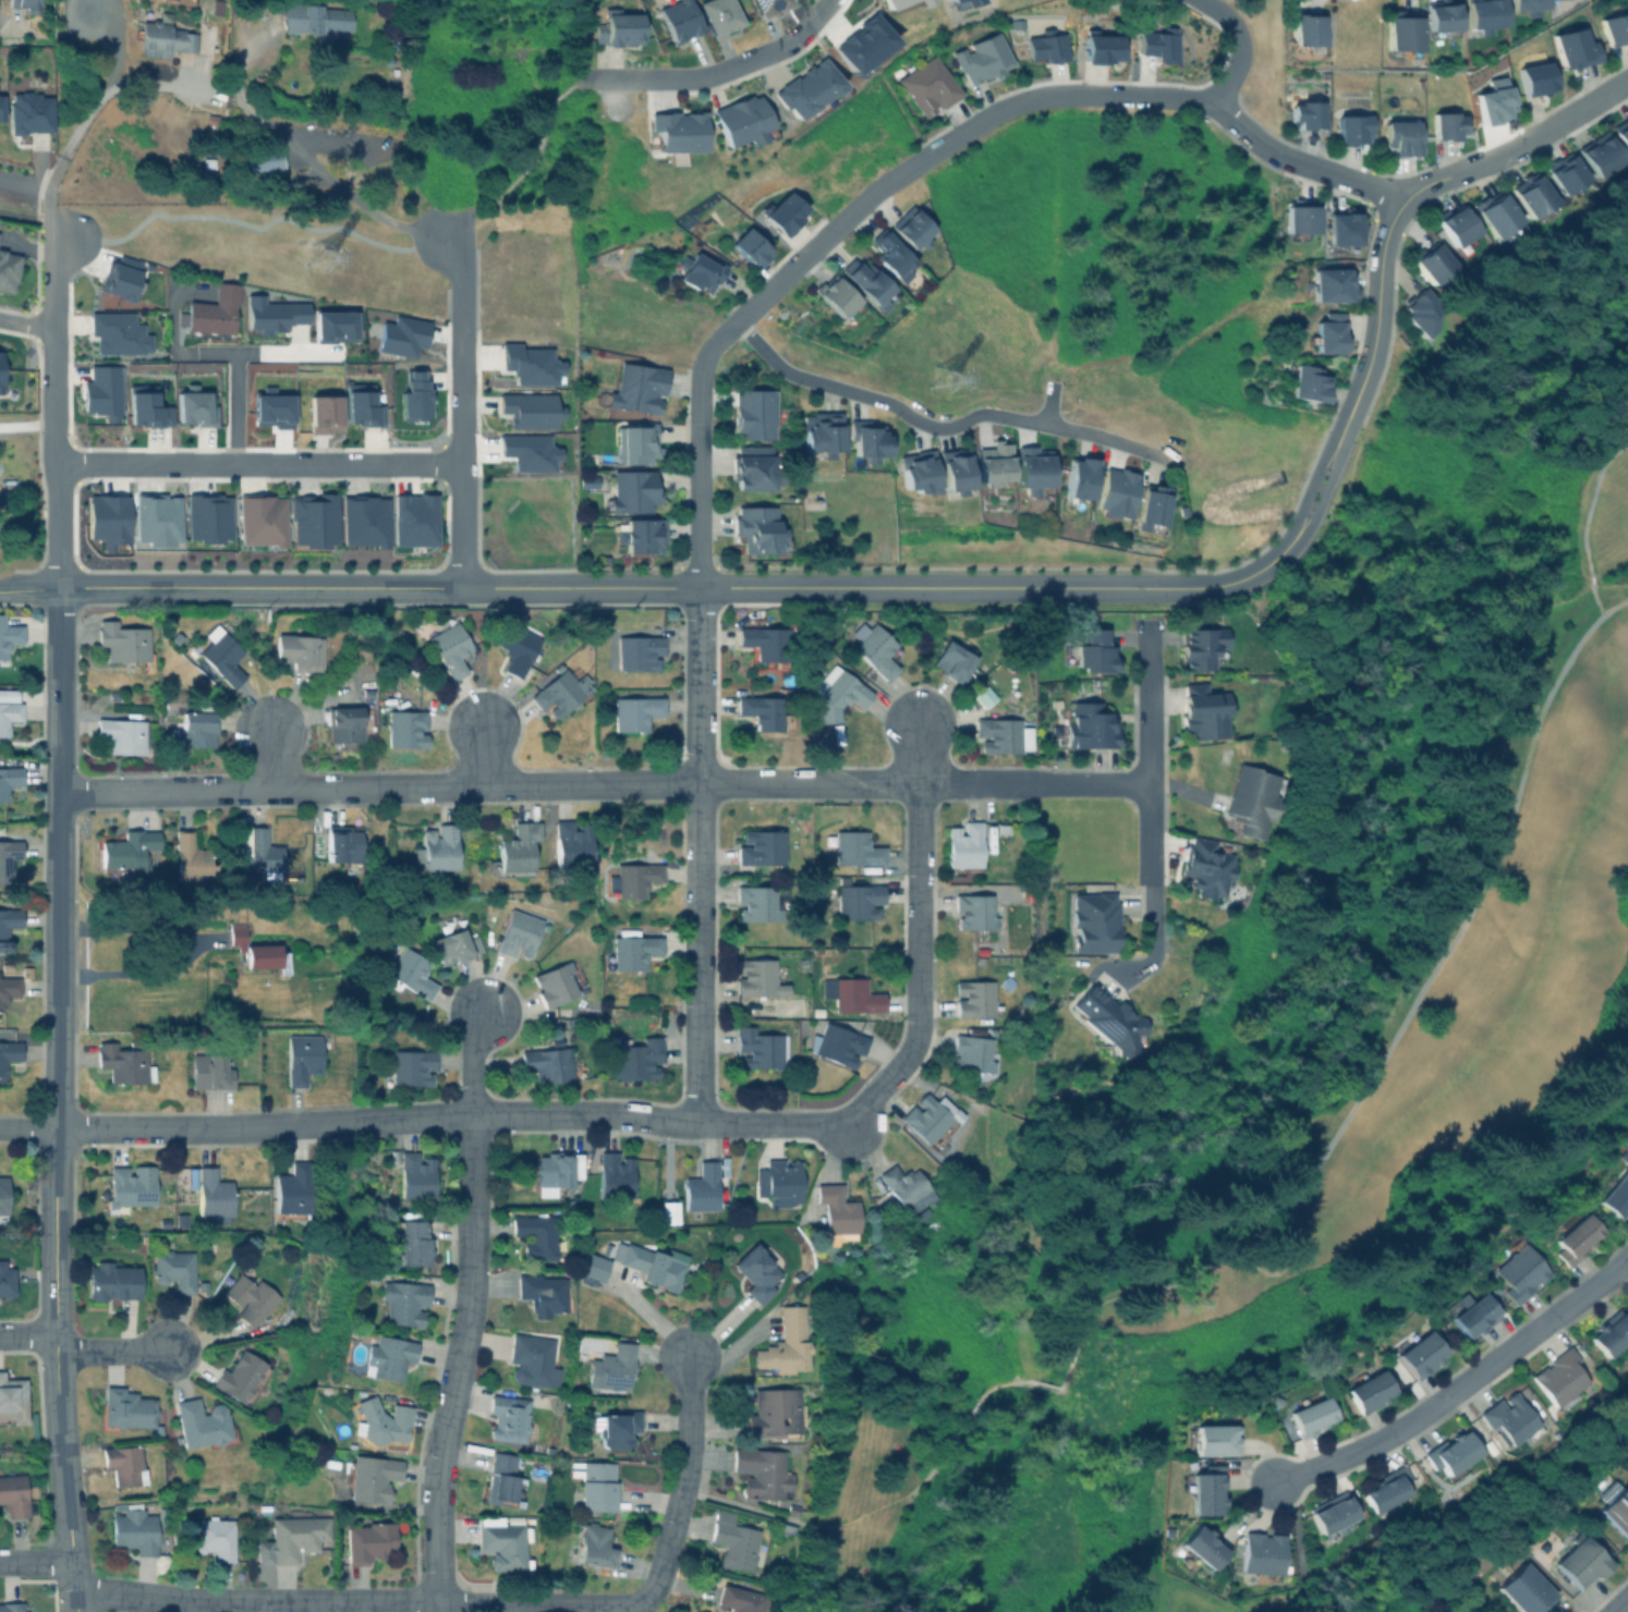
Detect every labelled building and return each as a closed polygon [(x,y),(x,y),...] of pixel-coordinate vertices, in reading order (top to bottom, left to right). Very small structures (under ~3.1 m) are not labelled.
[(24,8),(24,13),(37,14),(37,0),(8,0),(8,8),(24,8)] [(702,32),(690,0),(675,0),(657,6),(670,43),(702,32)] [(742,25),(733,0),(702,0),(698,2),(711,37),(742,25)] [(788,0),(751,0),(758,18),(790,5),(788,0)] [(885,10),(912,0),(881,0),(885,10)] [(1475,28),(1475,36),(1487,35),(1487,27),(1501,27),(1501,0),(1465,0),(1465,28),(1475,28)] [(1521,10),(1522,17),(1534,17),(1534,9),(1541,9),(1541,0),(1507,0),(1507,11),(1521,10)] [(1423,4),(1456,2),(1458,30),(1425,33),(1423,4)] [(283,32),(351,34),(352,6),(284,5),(283,32)] [(1601,19),(1608,48),(1627,43),(1627,12),(1601,19)] [(1291,14),(1320,13),(1321,45),(1312,45),(1312,52),(1292,52),(1291,14)] [(595,24),(595,46),(640,45),(640,14),(604,15),(604,24),(595,24)] [(1384,16),(1418,16),(1418,49),(1384,49),(1384,16)] [(196,32),(169,30),(170,23),(140,21),(138,56),(167,58),(168,50),(194,52),(196,32)] [(1139,55),(1155,55),(1155,64),(1176,64),(1177,27),(1164,27),(1164,32),(1139,32),(1139,55)] [(1595,41),(1586,43),(1583,28),(1553,33),(1560,70),(1599,62),(1595,41)] [(964,44),(965,47),(951,52),(964,87),(1003,73),(1002,69),(1011,66),(998,32),(964,44)] [(1066,59),(1063,33),(1024,38),(1028,64),(1066,59)] [(1082,62),(1119,63),(1119,35),(1082,35),(1082,62)] [(897,80),(923,119),(960,93),(934,55),(897,80)] [(842,88),(822,57),(771,90),(790,121),(842,88)] [(1553,93),(1549,62),(1519,66),(1522,96),(1553,93)] [(19,90),(19,93),(10,93),(10,102),(7,102),(7,135),(22,135),(22,131),(29,131),(29,132),(49,132),(49,97),(38,97),(38,94),(29,94),(29,90),(19,90)] [(726,148),(748,140),(750,146),(763,140),(760,132),(771,127),(757,92),(711,110),(726,148)] [(1290,129),(1320,129),(1320,93),(1290,93),(1290,129)] [(705,151),(704,112),(648,113),(648,131),(658,131),(658,152),(705,151)] [(1433,113),(1432,140),(1461,141),(1462,114),(1433,113)] [(1369,115),(1335,115),(1336,144),(1369,144),(1369,115)] [(1625,156),(1627,155),(1627,117),(1611,124),(1625,156)] [(1390,156),(1417,156),(1417,121),(1383,121),(1384,148),(1390,148),(1390,156)] [(1576,150),(1596,180),(1624,160),(1604,131),(1576,150)] [(240,171),(278,172),(279,149),(240,148),(240,171)] [(1558,196),(1587,181),(1571,152),(1543,167),(1558,196)] [(1508,189),(1527,219),(1554,203),(1535,172),(1508,189)] [(1490,240),(1519,222),(1499,189),(1470,206),(1490,240)] [(779,236),(806,212),(788,191),(761,216),(779,236)] [(1478,232),(1458,203),(1434,220),(1439,228),(1433,232),(1446,252),(1478,232)] [(1315,232),(1315,205),(1285,206),(1285,233),(1315,232)] [(936,231),(912,206),(890,227),(913,252),(936,231)] [(1325,213),(1326,245),(1360,245),(1360,224),(1357,224),(1356,213),(1325,213)] [(770,253),(746,227),(728,243),(753,269),(770,253)] [(899,285),(911,274),(906,269),(913,262),(883,229),(869,242),(880,253),(874,258),(899,285)] [(1428,285),(1454,267),(1435,242),(1410,260),(1428,285)] [(690,249),(679,268),(683,270),(677,278),(708,296),(724,269),(690,249)] [(12,293),(18,254),(0,251),(0,291),(12,293)] [(888,304),(882,298),(892,289),(869,266),(865,271),(851,257),(838,271),(879,313),(888,304)] [(129,301),(138,270),(106,262),(98,293),(129,301)] [(1352,301),(1352,268),(1312,269),(1312,302),(1352,301)] [(813,290),(839,319),(858,301),(832,272),(813,290)] [(235,284),(214,283),(213,304),(186,302),(184,331),(233,334),(235,284)] [(1433,328),(1425,319),(1439,306),(1422,289),(1397,312),(1422,338),(1433,328)] [(307,304),(263,303),(263,295),(245,295),(245,329),(256,330),(256,335),(269,335),(269,331),(284,331),(284,324),(307,324),(307,304)] [(354,312),(313,311),(313,342),(353,342),(354,312)] [(1315,353),(1346,353),(1345,312),(1324,312),(1324,321),(1315,321),(1315,353)] [(133,313),(88,313),(88,335),(94,335),(94,353),(150,353),(150,335),(142,335),(142,324),(133,324),(133,313)] [(428,322),(393,315),(392,324),(380,321),(374,351),(413,359),(415,347),(424,349),(428,322)] [(551,348),(520,349),(520,343),(500,343),(500,370),(512,370),(512,385),(554,385),(554,373),(562,373),(562,361),(551,361),(551,348)] [(614,393),(607,393),(605,407),(658,415),(665,369),(619,362),(614,393)] [(1320,369),(1294,364),(1288,397),(1322,403),(1327,375),(1319,374),(1320,369)] [(119,366),(88,365),(88,382),(81,382),(81,413),(102,414),(101,422),(118,422),(119,366)] [(426,370),(404,370),(404,391),(398,391),(398,419),(426,419),(426,370)] [(346,384),(345,425),(382,426),(382,405),(374,405),(374,384),(346,384)] [(170,406),(156,406),(156,386),(128,385),(127,426),(170,427),(170,406)] [(774,390),(734,390),(734,439),(774,440),(774,390)] [(213,425),(213,391),(175,392),(176,425),(213,425)] [(291,429),(291,394),(252,394),(252,425),(273,425),(273,429),(291,429)] [(508,429),(554,428),(554,419),(561,419),(561,407),(554,407),(554,394),(498,394),(498,414),(508,413),(508,429)] [(339,395),(308,395),(309,434),(328,434),(328,429),(340,429),(339,395)] [(840,451),(839,413),(801,413),(802,452),(820,451),(820,459),(831,459),(831,451),(840,451)] [(852,456),(863,456),(862,464),(874,464),(875,456),(884,456),(885,423),(847,422),(847,441),(852,441),(852,456)] [(616,464),(653,465),(654,425),(616,425),(616,464)] [(549,434),(498,435),(498,457),(510,456),(511,472),(552,472),(552,460),(560,460),(560,447),(550,447),(549,434)] [(977,485),(1010,484),(1008,441),(990,442),(990,448),(976,448),(977,485)] [(1016,446),(1017,487),(1024,487),(1025,496),(1037,496),(1037,487),(1050,487),(1050,455),(1033,455),(1033,446),(1016,446)] [(971,487),(967,449),(940,451),(944,491),(953,490),(953,496),(964,495),(963,488),(971,487)] [(938,491),(931,450),(897,456),(903,490),(912,488),(914,495),(938,491)] [(732,456),(733,490),(772,490),(771,455),(732,456)] [(1094,461),(1070,457),(1064,496),(1089,500),(1094,461)] [(1095,514),(1128,520),(1136,473),(1104,467),(1095,514)] [(649,513),(649,503),(656,504),(656,471),(611,470),(610,512),(649,513)] [(1160,527),(1167,489),(1141,485),(1133,530),(1145,532),(1146,525),(1160,527)] [(335,494),(289,495),(289,544),(301,544),(301,546),(335,546),(335,494)] [(391,546),(436,546),(435,494),(390,495),(391,546)] [(128,496),(86,495),(86,539),(100,539),(100,551),(112,551),(112,543),(127,544),(128,496)] [(134,495),(133,542),(145,542),(145,545),(179,545),(180,496),(134,495)] [(185,539),(195,539),(195,542),(229,542),(229,495),(185,495),(185,539)] [(236,545),(283,546),(283,497),(237,496),(236,545)] [(386,497),(340,498),(340,546),(386,546),(386,497)] [(775,506),(737,507),(737,516),(732,516),(732,535),(741,535),(741,553),(776,552),(776,542),(784,542),(783,528),(775,528),(775,506)] [(662,519),(624,518),(624,529),(615,529),(615,543),(625,544),(625,552),(662,553),(662,519)] [(3,656),(0,656),(0,612),(2,612),(2,622),(21,623),(21,642),(4,642),(4,649),(3,649),(3,656)] [(116,618),(116,625),(147,625),(147,658),(124,658),(122,659),(120,659),(118,658),(105,658),(105,644),(96,644),(96,625),(98,625),(98,618),(116,618)] [(457,620),(467,640),(470,639),(472,644),(470,645),(472,648),(458,656),(465,671),(450,680),(427,636),(457,620)] [(875,621),(897,644),(901,649),(891,659),(899,667),(886,680),(847,638),(863,622),(867,627),(875,621)] [(511,622),(539,637),(518,677),(501,668),(509,655),(503,652),(506,648),(498,644),(500,639),(497,638),(501,630),(505,632),(511,622)] [(214,624),(219,630),(221,627),(243,650),(235,658),(236,658),(232,662),(244,674),(232,686),(198,650),(198,649),(210,638),(205,632),(214,624)] [(788,625),(788,659),(786,659),(786,667),(785,669),(776,669),(774,665),(764,665),(764,659),(762,659),(762,662),(757,662),(757,660),(753,660),(750,658),(750,651),(752,649),(752,644),(738,644),(738,625),(788,625)] [(1108,626),(1108,643),(1113,643),(1113,644),(1116,644),(1116,656),(1118,656),(1118,669),(1084,670),(1084,664),(1078,664),(1078,642),(1083,642),(1083,626),(1108,626)] [(1229,626),(1229,645),(1227,645),(1227,657),(1215,657),(1216,667),(1181,667),(1181,650),(1182,650),(1182,626),(1229,626)] [(321,636),(320,670),(290,669),(291,665),(289,665),(289,659),(287,659),(287,660),(274,660),(275,632),(314,634),(314,635),(321,636)] [(663,634),(663,652),(652,652),(652,657),(657,657),(657,668),(625,668),(625,669),(621,669),(621,668),(617,668),(617,634),(663,634)] [(948,637),(958,644),(962,637),(977,648),(974,654),(976,656),(961,679),(961,677),(958,682),(944,672),(945,671),(932,662),(948,637)] [(873,692),(862,706),(851,698),(847,705),(843,701),(840,707),(841,720),(821,721),(819,700),(824,695),(814,687),(835,662),(873,692)] [(564,665),(574,679),(583,672),(588,679),(585,682),(591,687),(555,718),(554,716),(551,716),(549,712),(549,710),(547,708),(552,704),(550,700),(540,709),(529,695),(564,665)] [(1206,681),(1207,692),(1229,691),(1230,701),(1232,701),(1234,712),(1227,713),(1229,735),(1192,737),(1191,729),(1186,729),(1183,713),(1186,713),(1184,700),(1187,700),(1186,682),(1206,681)] [(996,696),(984,706),(973,694),(986,684),(996,696)] [(5,733),(0,733),(0,686),(16,686),(15,700),(21,700),(21,719),(7,719),(5,733)] [(664,695),(664,713),(646,713),(646,730),(613,730),(613,696),(664,695)] [(781,729),(755,729),(755,721),(752,721),(752,713),(737,713),(737,695),(781,695),(781,729)] [(1102,700),(1102,710),(1111,710),(1111,718),(1114,718),(1114,728),(1118,728),(1118,735),(1120,735),(1120,746),(1067,746),(1067,721),(1073,721),(1073,715),(1071,715),(1071,708),(1072,708),(1072,700),(1102,700)] [(360,705),(360,707),(375,706),(376,738),(361,738),(361,740),(326,741),(325,707),(328,707),(328,706),(360,705)] [(217,711),(216,734),(210,734),(210,745),(179,743),(181,708),(211,710),(211,711),(217,711)] [(387,709),(416,710),(416,709),(425,709),(425,728),(416,728),(416,731),(425,732),(425,734),(426,734),(426,744),(424,744),(424,747),(415,746),(387,744),(387,725),(385,725),(386,721),(387,721),(387,709)] [(145,719),(143,753),(101,750),(102,734),(95,733),(96,716),(145,719)] [(1031,725),(1031,748),(1021,748),(1021,750),(981,750),(981,748),(980,747),(980,744),(981,743),(981,738),(989,738),(989,734),(975,734),(975,717),(1021,717),(1021,725),(1031,725)] [(1280,808),(1272,820),(1269,820),(1264,838),(1239,831),(1242,819),(1231,816),(1234,811),(1227,809),(1230,796),(1226,790),(1235,783),(1240,761),(1281,773),(1276,793),(1279,794),(1280,808)] [(5,798),(0,799),(0,765),(21,765),(21,783),(5,783),(5,798)] [(572,829),(576,829),(576,820),(591,820),(592,866),(591,866),(591,875),(581,875),(580,867),(556,867),(556,835),(555,835),(554,819),(572,819),(572,829)] [(982,819),(983,866),(980,866),(980,871),(977,875),(951,876),(949,872),(949,871),(947,871),(947,857),(948,857),(948,826),(960,826),(960,833),(964,833),(963,820),(982,819)] [(531,839),(532,875),(493,876),(493,870),(488,870),(488,859),(498,858),(498,838),(513,838),(513,820),(538,820),(539,839),(531,839)] [(436,821),(436,822),(454,822),(455,868),(422,869),(422,864),(421,864),(421,860),(413,862),(413,846),(421,846),(421,828),(418,828),(418,822),(436,821)] [(1009,822),(1009,832),(998,832),(998,822),(1009,822)] [(279,844),(279,879),(246,878),(246,853),(235,853),(235,825),(248,825),(248,826),(265,826),(265,843),(269,843),(269,844),(279,844)] [(357,829),(359,871),(342,871),(341,859),(325,859),(325,825),(348,825),(348,829),(357,829)] [(141,826),(141,830),(157,829),(158,846),(141,847),(142,852),(147,852),(148,869),(127,871),(127,865),(100,866),(99,840),(123,838),(123,827),(141,826)] [(212,862),(211,878),(174,877),(174,828),(193,828),(192,845),(197,845),(197,846),(208,846),(207,862),(212,862)] [(782,829),(783,863),(737,863),(737,845),(750,844),(750,841),(743,841),(743,838),(741,836),(741,833),(743,832),(743,829),(782,829)] [(867,830),(867,845),(885,845),(885,864),(836,864),(835,852),(826,852),(826,833),(836,833),(836,830),(867,830)] [(1217,840),(1215,851),(1219,851),(1219,850),(1220,851),(1222,844),(1229,846),(1228,852),(1234,853),(1231,864),(1238,866),(1234,882),(1227,880),(1224,895),(1215,894),(1214,899),(1198,895),(1198,893),(1196,893),(1199,887),(1191,886),(1193,875),(1181,871),(1188,843),(1191,844),(1193,834),(1217,840)] [(9,880),(0,880),(0,839),(20,839),(20,857),(11,857),(11,871),(9,871),(9,880)] [(663,864),(661,881),(647,881),(647,889),(643,889),(643,896),(637,896),(637,899),(617,899),(617,891),(608,891),(608,875),(617,875),(617,863),(663,864)] [(849,875),(849,883),(884,883),(884,902),(871,902),(871,906),(878,906),(878,917),(838,917),(838,884),(839,884),(839,875),(849,875)] [(787,887),(787,899),(779,899),(779,907),(780,907),(780,920),(739,919),(739,907),(743,907),(743,903),(737,903),(737,884),(775,884),(775,887),(787,887)] [(1032,884),(1032,900),(1023,900),(1023,884),(1032,884)] [(1116,891),(1116,901),(1119,901),(1119,937),(1118,937),(1118,951),(1073,951),(1073,935),(1077,935),(1077,926),(1073,926),(1073,908),(1074,908),(1074,893),(1097,893),(1097,891),(1116,891)] [(1004,904),(1004,929),(996,929),(996,938),(987,938),(987,928),(958,929),(957,916),(960,916),(960,912),(956,912),(955,893),(992,893),(992,904),(1004,904)] [(7,952),(0,952),(0,907),(21,907),(21,924),(7,924),(7,940),(8,942),(8,947),(7,948),(7,952)] [(511,907),(527,914),(530,907),(551,916),(543,938),(536,936),(529,956),(518,952),(520,947),(517,944),(511,956),(495,950),(511,907)] [(472,956),(454,962),(453,960),(439,964),(430,938),(442,933),(438,923),(439,919),(455,914),(459,916),(472,952),(471,952),(472,956)] [(245,920),(246,941),(244,941),(244,942),(278,942),(278,951),(287,951),(287,972),(278,973),(278,966),(245,967),(245,951),(236,951),(236,942),(230,942),(229,920),(245,920)] [(495,927),(493,942),(484,941),(485,926),(495,927)] [(482,949),(472,952),(467,938),(476,935),(482,949)] [(663,936),(663,954),(645,954),(645,969),(612,969),(612,968),(604,967),(604,952),(612,953),(612,936),(663,936)] [(421,975),(436,985),(426,1000),(401,984),(397,989),(388,984),(392,978),(385,973),(403,944),(429,962),(421,975)] [(775,958),(775,982),(787,982),(787,993),(775,993),(775,996),(765,996),(765,993),(737,994),(737,976),(743,976),(743,972),(737,972),(736,957),(745,957),(745,958),(775,958)] [(568,973),(576,993),(543,1009),(535,991),(540,989),(538,985),(536,986),(532,975),(569,960),(573,970),(568,973)] [(1,1010),(0,1010),(0,975),(20,976),(20,993),(7,993),(7,1001),(1,1001),(1,1010)] [(866,977),(866,992),(884,992),(884,1010),(835,1011),(835,998),(822,998),(822,978),(835,978),(835,977),(866,977)] [(994,979),(994,1004),(1000,1004),(1000,1012),(994,1012),(994,1016),(956,1016),(956,998),(964,998),(964,996),(955,996),(955,979),(994,979)] [(1091,981),(1117,1004),(1121,1000),(1131,1008),(1130,1009),(1135,1014),(1134,1015),(1142,1014),(1143,1017),(1145,1016),(1145,1019),(1149,1023),(1149,1027),(1146,1029),(1146,1033),(1137,1034),(1139,1057),(1119,1058),(1118,1048),(1083,1018),(1086,1015),(1072,1003),(1091,981)] [(825,1021),(867,1038),(861,1055),(849,1051),(848,1053),(855,1057),(851,1066),(810,1050),(812,1033),(819,1036),(825,1021)] [(787,1034),(787,1065),(782,1065),(782,1066),(742,1066),(742,1054),(749,1054),(749,1051),(736,1051),(736,1025),(755,1025),(755,1034),(787,1034)] [(983,1037),(967,1035),(968,1026),(984,1027),(983,1037)] [(332,1030),(331,1049),(319,1049),(318,1072),(317,1072),(317,1073),(308,1073),(308,1072),(303,1072),(303,1086),(285,1086),(287,1034),(313,1035),(313,1029),(332,1030)] [(967,1035),(983,1037),(992,1038),(988,1060),(994,1061),(993,1072),(952,1066),(953,1055),(957,1055),(957,1051),(952,1051),(955,1034),(967,1035)] [(660,1035),(661,1061),(649,1062),(649,1065),(657,1065),(657,1077),(616,1078),(615,1045),(621,1045),(621,1038),(630,1038),(630,1045),(642,1043),(642,1036),(660,1035)] [(5,1082),(0,1081),(0,1040),(20,1040),(20,1059),(3,1058),(3,1065),(7,1065),(5,1082)] [(153,1064),(153,1080),(108,1080),(108,1066),(96,1066),(96,1040),(114,1040),(114,1048),(145,1048),(145,1064),(153,1064)] [(569,1046),(571,1059),(576,1058),(581,1062),(582,1072),(579,1077),(572,1078),(572,1079),(535,1084),(534,1068),(522,1071),(520,1050),(538,1048),(538,1050),(569,1046)] [(437,1050),(436,1068),(424,1068),(424,1072),(430,1073),(430,1084),(397,1084),(397,1086),(381,1086),(381,1072),(384,1072),(384,1067),(390,1067),(390,1050),(437,1050)] [(232,1067),(232,1087),(190,1087),(190,1052),(224,1052),(223,1067),(232,1067)] [(924,1089),(934,1099),(940,1092),(953,1106),(948,1112),(951,1116),(950,1118),(955,1122),(943,1136),(946,1138),(935,1149),(899,1115),(911,1102),(918,1109),(921,1106),(915,1099),(924,1089)] [(1623,1148),(1627,1153),(1627,1161),(1626,1163),(1617,1155),(1623,1148)] [(564,1184),(564,1194),(555,1194),(554,1194),(536,1194),(537,1153),(545,1153),(545,1149),(555,1149),(555,1151),(567,1151),(567,1153),(570,1153),(570,1151),(581,1151),(581,1175),(571,1175),(571,1184),(564,1184)] [(617,1161),(620,1161),(620,1156),(623,1156),(625,1153),(629,1153),(630,1156),(632,1156),(632,1187),(633,1187),(633,1192),(632,1192),(632,1195),(598,1195),(598,1150),(617,1150),(617,1161)] [(417,1163),(421,1163),(421,1157),(433,1157),(434,1198),(432,1198),(432,1204),(425,1204),(425,1197),(399,1197),(399,1151),(417,1151),(417,1163)] [(782,1157),(782,1163),(788,1163),(788,1159),(800,1159),(801,1200),(791,1200),(791,1204),(774,1205),(773,1194),(755,1195),(755,1167),(765,1167),(765,1158),(782,1157)] [(306,1160),(306,1210),(283,1210),(283,1220),(274,1219),(274,1210),(272,1210),(274,1173),(275,1173),(275,1172),(283,1172),(283,1173),(289,1173),(289,1159),(306,1160)] [(716,1159),(717,1207),(684,1208),(683,1185),(682,1185),(682,1181),(683,1181),(683,1176),(698,1175),(698,1159),(716,1159)] [(892,1162),(900,1172),(907,1168),(909,1171),(915,1167),(936,1195),(924,1204),(923,1202),(907,1213),(877,1173),(892,1162)] [(151,1164),(151,1165),(154,1165),(154,1204),(125,1204),(125,1205),(127,1205),(127,1212),(102,1212),(102,1196),(108,1192),(108,1165),(126,1165),(126,1173),(131,1173),(131,1165),(133,1165),(133,1163),(151,1164)] [(230,1180),(230,1213),(228,1213),(228,1222),(203,1221),(203,1213),(196,1213),(196,1165),(214,1165),(214,1179),(230,1180)] [(1620,1167),(1627,1173),(1627,1206),(1615,1220),(1591,1198),(1620,1167)] [(841,1182),(842,1199),(858,1198),(858,1202),(860,1202),(860,1207),(859,1207),(859,1237),(841,1238),(837,1245),(826,1245),(825,1201),(816,1201),(816,1182),(841,1182)] [(573,1198),(573,1206),(561,1206),(561,1197),(573,1198)] [(678,1221),(661,1222),(660,1199),(677,1199),(678,1221)] [(1589,1241),(1582,1246),(1580,1243),(1579,1244),(1583,1249),(1563,1267),(1551,1253),(1555,1248),(1547,1238),(1580,1210),(1595,1229),(1586,1237),(1589,1241)] [(555,1214),(556,1237),(554,1237),(554,1242),(556,1242),(556,1248),(558,1250),(558,1255),(555,1258),(527,1258),(527,1257),(523,1257),(522,1243),(526,1243),(526,1238),(529,1238),(529,1233),(511,1234),(511,1214),(555,1214)] [(422,1219),(422,1220),(424,1220),(424,1236),(427,1236),(427,1247),(430,1247),(430,1254),(427,1254),(426,1263),(388,1261),(388,1247),(393,1247),(393,1242),(397,1242),(398,1235),(398,1230),(391,1229),(391,1219),(398,1219),(399,1217),(422,1219)] [(678,1277),(681,1278),(677,1290),(673,1289),(673,1290),(663,1284),(655,1281),(651,1280),(649,1282),(644,1280),(644,1278),(640,1277),(643,1270),(610,1257),(617,1239),(624,1244),(627,1241),(649,1249),(652,1247),(665,1253),(667,1246),(688,1254),(678,1277)] [(773,1262),(781,1271),(769,1283),(775,1289),(758,1304),(744,1289),(751,1282),(739,1270),(734,1265),(734,1262),(732,1261),(755,1239),(763,1248),(763,1249),(773,1261),(773,1262)] [(1554,1272),(1542,1282),(1540,1280),(1534,1284),(1536,1287),(1517,1303),(1505,1289),(1511,1284),(1496,1267),(1528,1242),(1554,1272)] [(168,1248),(170,1250),(192,1250),(192,1293),(173,1293),(173,1278),(166,1278),(166,1280),(162,1283),(156,1283),(151,1280),(151,1250),(161,1250),(162,1248),(168,1248)] [(574,1273),(583,1250),(609,1261),(600,1283),(574,1273)] [(7,1296),(0,1296),(0,1258),(3,1258),(3,1266),(11,1266),(12,1294),(9,1294),(7,1296)] [(111,1260),(110,1265),(137,1266),(136,1297),(105,1296),(105,1298),(100,1297),(98,1299),(93,1299),(90,1297),(85,1296),(87,1265),(94,1265),(94,1259),(111,1260)] [(239,1271),(253,1283),(258,1278),(278,1295),(251,1327),(234,1314),(244,1303),(243,1302),(239,1306),(221,1291),(239,1271)] [(418,1273),(417,1281),(404,1279),(405,1271),(418,1273)] [(566,1277),(566,1310),(548,1310),(548,1317),(532,1317),(532,1310),(529,1310),(529,1296),(517,1296),(517,1273),(539,1273),(539,1277),(566,1277)] [(388,1279),(429,1283),(427,1304),(415,1303),(415,1309),(422,1310),(421,1326),(384,1321),(385,1300),(378,1299),(380,1280),(388,1281),(388,1279)] [(1485,1291),(1501,1311),(1498,1312),(1501,1316),(1484,1328),(1484,1329),(1479,1333),(1477,1330),(1468,1336),(1463,1331),(1455,1338),(1444,1322),(1453,1316),(1446,1307),(1457,1298),(1456,1298),(1465,1292),(1472,1302),(1485,1291)] [(802,1303),(803,1339),(805,1338),(805,1341),(809,1341),(809,1351),(806,1351),(806,1368),(792,1368),(792,1371),(753,1372),(753,1347),(764,1347),(764,1344),(774,1343),(774,1339),(781,1339),(780,1304),(802,1303)] [(1617,1308),(1627,1322),(1627,1335),(1624,1339),(1627,1344),(1627,1348),(1623,1353),(1616,1345),(1601,1357),(1584,1338),(1593,1331),(1591,1328),(1597,1323),(1599,1324),(1617,1308)] [(1431,1329),(1447,1352),(1438,1357),(1442,1360),(1416,1379),(1397,1353),(1400,1351),(1396,1344),(1404,1339),(1408,1345),(1431,1329)] [(559,1366),(556,1384),(547,1383),(547,1387),(513,1381),(509,1373),(510,1368),(517,1364),(517,1361),(507,1360),(512,1331),(554,1338),(549,1365),(559,1366)] [(376,1333),(416,1341),(413,1359),(404,1357),(400,1381),(349,1371),(350,1369),(343,1368),(350,1338),(375,1342),(376,1333)] [(634,1342),(631,1376),(628,1376),(627,1389),(586,1385),(588,1357),(598,1358),(598,1352),(612,1353),(613,1340),(634,1342)] [(1575,1365),(1588,1382),(1577,1391),(1580,1396),(1560,1412),(1556,1406),(1555,1407),(1530,1376),(1544,1366),(1545,1368),(1551,1364),(1548,1361),(1568,1345),(1580,1360),(1575,1365)] [(269,1368),(245,1405),(240,1401),(239,1402),(210,1383),(220,1367),(227,1370),(230,1365),(241,1347),(265,1363),(264,1365),(269,1368)] [(1383,1368),(1396,1391),(1386,1396),(1388,1399),(1361,1414),(1347,1389),(1357,1382),(1353,1376),(1361,1371),(1365,1378),(1383,1368)] [(8,1420),(0,1420),(0,1369),(1,1369),(1,1377),(23,1377),(23,1422),(8,1422),(8,1420)] [(153,1397),(153,1407),(154,1408),(154,1413),(151,1414),(150,1426),(121,1425),(118,1427),(113,1426),(113,1430),(97,1429),(99,1403),(100,1403),(101,1384),(121,1385),(121,1391),(134,1391),(134,1396),(153,1397)] [(799,1387),(799,1404),(803,1404),(803,1421),(802,1421),(802,1427),(800,1429),(800,1436),(772,1437),(772,1434),(746,1436),(746,1413),(754,1413),(754,1401),(749,1401),(748,1391),(753,1391),(753,1388),(799,1387)] [(1514,1389),(1515,1391),(1517,1390),(1542,1422),(1539,1425),(1543,1429),(1531,1439),(1527,1433),(1523,1436),(1528,1442),(1522,1446),(1518,1440),(1512,1444),(1496,1424),(1490,1428),(1479,1414),(1501,1396),(1508,1406),(1511,1404),(1506,1397),(1508,1396),(1507,1394),(1514,1389)] [(1312,1392),(1315,1400),(1326,1394),(1335,1412),(1336,1412),(1337,1414),(1335,1415),(1336,1417),(1324,1422),(1324,1425),(1317,1428),(1315,1425),(1312,1427),(1314,1431),(1298,1438),(1296,1432),(1298,1432),(1293,1424),(1287,1427),(1284,1420),(1291,1417),(1289,1410),(1299,1406),(1296,1400),(1312,1392)] [(373,1393),(380,1412),(381,1410),(388,1416),(390,1403),(412,1406),(410,1425),(406,1425),(406,1429),(408,1431),(406,1438),(404,1438),(404,1443),(388,1441),(372,1449),(352,1432),(351,1432),(353,1419),(354,1419),(355,1417),(350,1403),(373,1393)] [(526,1421),(529,1425),(529,1430),(525,1433),(524,1442),(489,1438),(489,1437),(487,1434),(488,1428),(490,1427),(490,1424),(493,1424),(494,1413),(487,1412),(489,1393),(530,1397),(526,1421)] [(196,1396),(199,1414),(206,1412),(206,1409),(210,1403),(218,1402),(223,1406),(228,1428),(233,1427),(235,1441),(207,1445),(206,1441),(181,1446),(180,1440),(174,1441),(173,1436),(179,1434),(172,1401),(196,1396)] [(640,1409),(640,1429),(628,1429),(628,1432),(629,1432),(629,1434),(630,1434),(632,1437),(632,1443),(630,1445),(629,1445),(629,1446),(605,1446),(600,1442),(602,1436),(597,1436),(597,1428),(592,1428),(593,1417),(594,1415),(602,1415),(602,1412),(619,1413),(619,1409),(640,1409)] [(1241,1424),(1241,1432),(1239,1432),(1240,1436),(1238,1436),(1238,1444),(1237,1444),(1237,1453),(1189,1454),(1188,1427),(1196,1427),(1196,1424),(1235,1422),(1235,1424),(1241,1424)] [(1467,1429),(1482,1452),(1462,1467),(1466,1471),(1453,1480),(1442,1465),(1433,1470),(1422,1454),(1442,1440),(1445,1444),(1453,1439),(1451,1437),(1457,1432),(1459,1434),(1467,1429)] [(138,1444),(141,1467),(143,1467),(144,1482),(112,1486),(110,1465),(101,1465),(100,1446),(138,1444)] [(793,1473),(792,1489),(790,1488),(789,1497),(782,1497),(781,1498),(742,1495),(742,1492),(741,1490),(741,1486),(742,1485),(743,1475),(752,1476),(752,1471),(731,1470),(733,1446),(785,1449),(783,1473),(793,1473)] [(524,1478),(520,1505),(495,1502),(495,1503),(484,1501),(491,1451),(515,1454),(512,1475),(517,1475),(515,1476),(524,1478)] [(401,1460),(399,1479),(384,1478),(382,1481),(386,1481),(386,1486),(388,1486),(387,1490),(388,1490),(387,1499),(386,1499),(386,1502),(348,1498),(348,1489),(345,1489),(347,1471),(345,1471),(342,1470),(344,1460),(351,1461),(352,1454),(401,1460)] [(338,1460),(337,1467),(324,1465),(325,1457),(338,1460)] [(613,1462),(613,1480),(615,1480),(615,1488),(617,1488),(617,1510),(581,1509),(581,1501),(580,1501),(580,1479),(582,1479),(582,1475),(570,1475),(570,1461),(613,1462)] [(1223,1463),(1223,1488),(1219,1488),(1219,1495),(1223,1495),(1223,1503),(1219,1503),(1220,1513),(1192,1513),(1192,1489),(1184,1489),(1184,1473),(1191,1473),(1191,1471),(1202,1471),(1202,1463),(1223,1463)] [(1401,1464),(1410,1481),(1405,1485),(1409,1493),(1385,1506),(1388,1512),(1376,1517),(1373,1512),(1372,1512),(1362,1491),(1372,1486),(1371,1481),(1378,1478),(1380,1481),(1382,1481),(1378,1476),(1401,1464)] [(3,1502),(0,1502),(0,1474),(24,1471),(27,1515),(4,1516),(3,1502)] [(1627,1486),(1627,1487),(1627,1546),(1592,1509),(1601,1501),(1595,1495),(1612,1479),(1617,1486),(1619,1482),(1625,1488),(1627,1486)] [(37,1494),(28,1495),(26,1485),(36,1483),(37,1494)] [(1345,1489),(1350,1499),(1354,1497),(1360,1506),(1356,1509),(1359,1515),(1322,1535),(1308,1507),(1345,1489)] [(141,1502),(141,1507),(143,1507),(143,1513),(155,1513),(155,1530),(158,1530),(159,1543),(156,1543),(156,1554),(134,1554),(134,1546),(111,1546),(111,1514),(122,1514),(122,1507),(124,1507),(124,1502),(141,1502)] [(799,1505),(797,1516),(786,1513),(788,1503),(799,1505)] [(309,1511),(309,1516),(324,1516),(324,1517),(329,1517),(329,1544),(318,1544),(318,1550),(300,1550),(300,1549),(295,1549),(295,1563),(255,1564),(255,1539),(271,1539),(270,1516),(290,1516),(290,1507),(300,1507),(300,1511),(309,1511)] [(753,1563),(751,1571),(719,1564),(719,1562),(719,1559),(720,1553),(721,1550),(724,1549),(725,1544),(708,1541),(715,1507),(733,1512),(731,1523),(760,1528),(754,1555),(755,1558),(754,1562),(753,1563)] [(231,1512),(231,1518),(233,1518),(232,1561),(214,1560),(214,1549),(204,1549),(202,1551),(197,1551),(194,1549),(195,1517),(207,1518),(207,1514),(215,1514),(215,1515),(219,1512),(231,1512)] [(385,1549),(386,1556),(382,1558),(380,1559),(375,1559),(373,1556),(370,1556),(370,1554),(368,1554),(368,1564),(347,1565),(344,1526),(366,1525),(366,1522),(403,1521),(403,1529),(393,1530),(394,1549),(385,1549)] [(597,1522),(597,1524),(610,1526),(607,1546),(616,1547),(615,1548),(618,1549),(615,1566),(579,1561),(581,1542),(579,1540),(580,1535),(582,1534),(584,1522),(590,1523),(590,1521),(597,1522)] [(794,1525),(792,1536),(777,1531),(779,1521),(794,1525)] [(531,1526),(531,1539),(524,1539),(524,1555),(532,1555),(532,1564),(524,1564),(524,1570),(490,1570),(490,1566),(488,1564),(488,1556),(490,1554),(490,1552),(495,1551),(495,1549),(477,1549),(477,1522),(524,1522),(524,1526),(531,1526)] [(1198,1522),(1205,1528),(1206,1526),(1229,1546),(1227,1549),(1228,1550),(1213,1568),(1180,1542),(1198,1522)] [(1264,1535),(1271,1535),(1271,1532),(1287,1532),(1286,1563),(1290,1563),(1290,1571),(1285,1570),(1285,1573),(1281,1573),(1280,1579),(1271,1579),(1271,1583),(1256,1582),(1258,1571),(1243,1571),(1246,1530),(1264,1531),(1264,1535)] [(1608,1563),(1594,1577),(1592,1574),(1577,1588),(1574,1585),(1571,1587),(1547,1563),(1570,1540),(1569,1539),(1577,1530),(1608,1563)] [(1539,1610),(1536,1611),(1523,1611),(1497,1586),(1523,1560),(1556,1593),(1543,1605),(1542,1604),(1538,1609),(1539,1610)] [(762,1610),(768,1611),(728,1611),(730,1605),(716,1602),(721,1583),(766,1595),(762,1610)] [(21,1600),(21,1611),(0,1611),(0,1601),(21,1600)]
